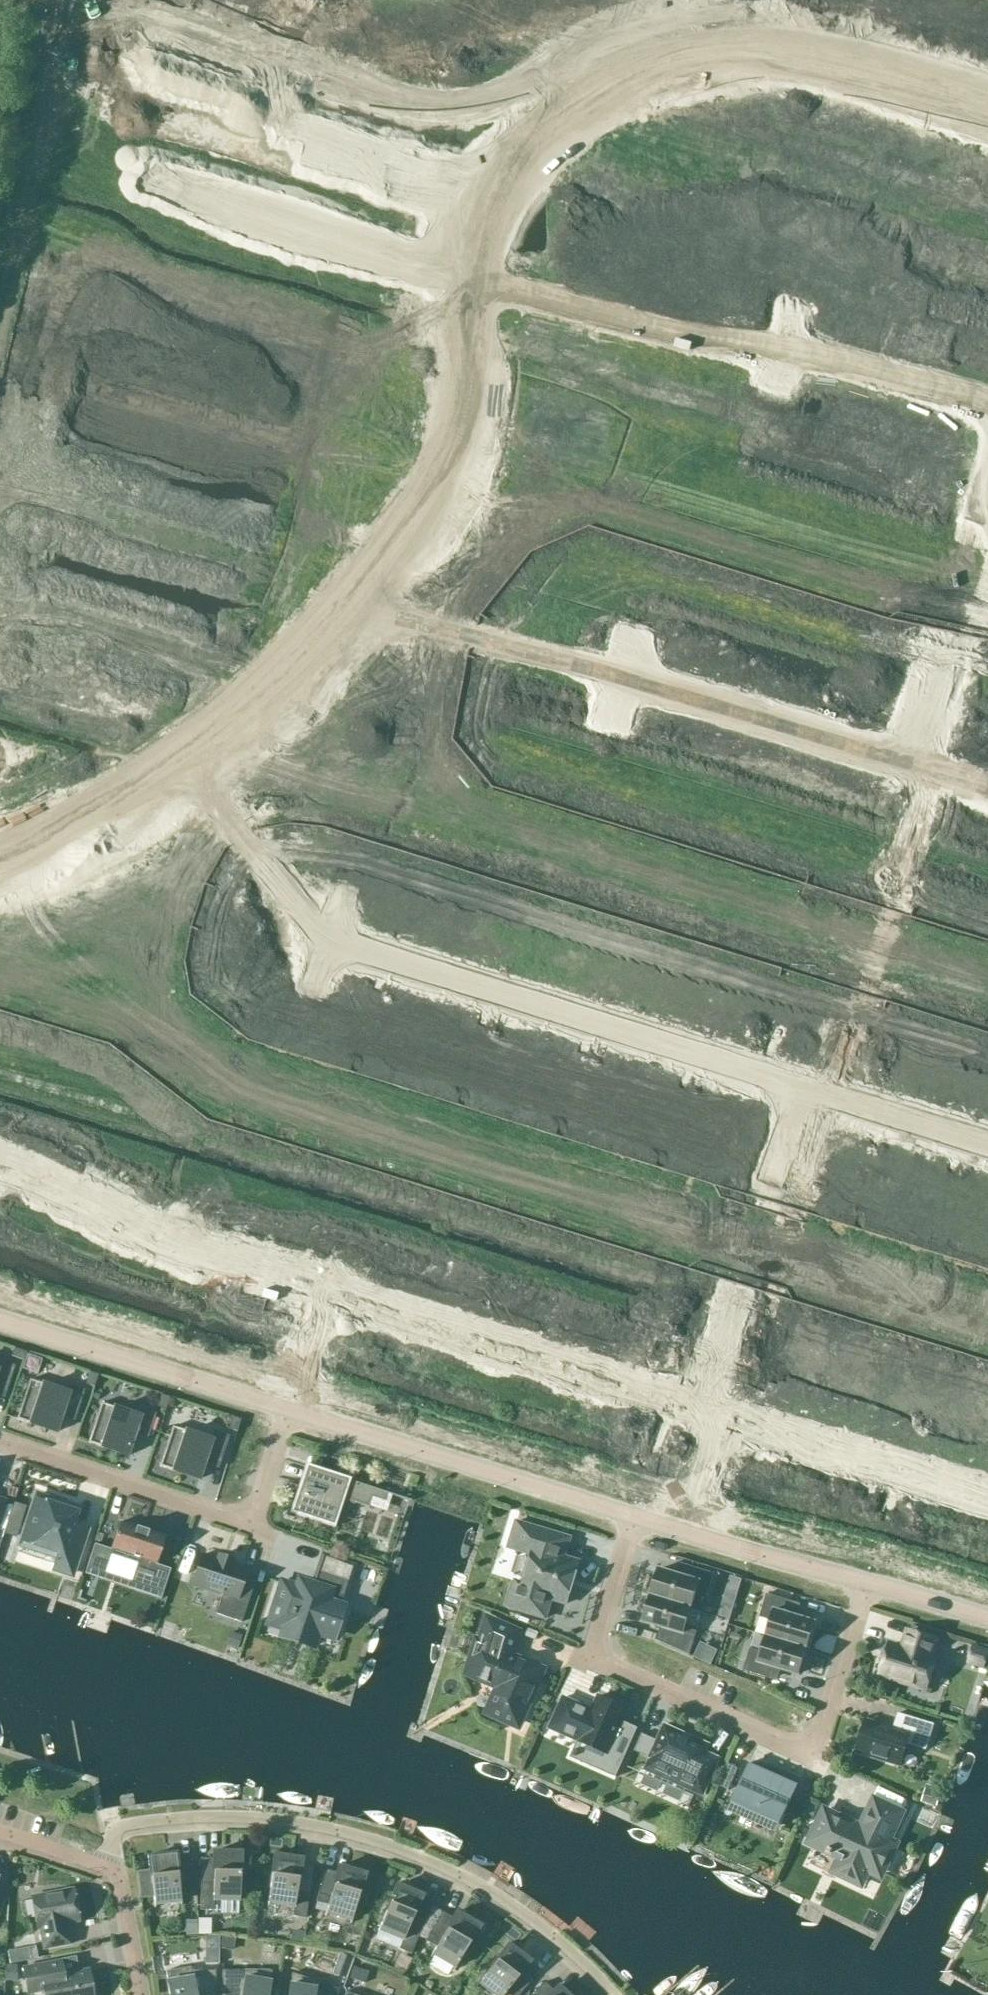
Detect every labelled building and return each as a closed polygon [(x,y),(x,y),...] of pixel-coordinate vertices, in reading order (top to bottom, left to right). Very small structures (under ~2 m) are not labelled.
[(690,180),(663,267),(679,271),(690,233),(741,249),(743,241),(754,244),(751,252),(790,264),(804,216),(756,201),(757,195),(729,186),(727,192),(690,180)] [(890,264),(873,319),(907,330),(913,311),(940,320),(943,310),(966,317),(962,329),(964,329),(975,292),(951,284),(949,289),(922,281),(924,275),(890,264)] [(26,1352),(14,1348),(11,1356),(23,1360),(26,1352)] [(6,1391),(14,1365),(0,1361),(0,1389),(6,1391)] [(97,1375),(89,1372),(85,1384),(93,1387),(97,1375)] [(65,1391),(29,1380),(16,1419),(56,1432),(63,1410),(76,1414),(84,1390),(67,1385),(65,1391)] [(169,1397),(161,1395),(157,1407),(165,1409),(169,1397)] [(139,1416),(101,1403),(88,1443),(127,1456),(135,1433),(147,1437),(155,1414),(141,1409),(139,1416)] [(232,1417),(228,1429),(237,1431),(240,1419),(232,1417)] [(209,1439),(172,1427),(159,1466),(199,1479),(206,1457),(220,1461),(228,1436),(213,1431),(209,1439)] [(350,1478),(305,1464),(290,1512),(334,1527),(344,1499),(385,1513),(392,1494),(350,1480),(350,1478)] [(60,1503),(36,1495),(22,1537),(44,1544),(42,1552),(56,1556),(54,1564),(51,1571),(70,1578),(73,1570),(86,1528),(73,1524),(75,1516),(58,1510),(60,1503)] [(14,1500),(3,1532),(16,1537),(27,1505),(14,1500)] [(119,1522),(110,1549),(139,1558),(131,1583),(162,1593),(170,1569),(155,1564),(164,1537),(119,1522)] [(564,1557),(570,1538),(516,1522),(508,1547),(531,1554),(523,1583),(515,1581),(507,1607),(546,1618),(551,1599),(567,1604),(579,1562),(564,1557)] [(111,1549),(94,1544),(87,1568),(103,1573),(111,1549)] [(241,1622),(253,1584),(242,1580),(246,1569),(231,1564),(232,1560),(218,1555),(217,1560),(202,1555),(192,1585),(221,1594),(215,1613),(241,1622)] [(322,1556),(317,1571),(350,1582),(355,1567),(322,1556)] [(651,1595),(691,1607),(695,1591),(707,1595),(714,1572),(686,1563),(681,1576),(659,1569),(651,1595)] [(311,1593),(282,1583),(269,1623),(285,1628),(283,1633),(313,1643),(316,1632),(333,1637),(343,1608),(338,1606),(342,1595),(313,1586),(311,1593)] [(771,1620),(766,1637),(806,1648),(814,1622),(791,1615),(795,1602),(766,1594),(760,1617),(771,1620)] [(651,1595),(643,1621),(665,1628),(662,1641),(661,1642),(689,1655),(697,1627),(686,1623),(691,1607),(651,1595)] [(518,1725),(537,1681),(531,1678),(528,1671),(531,1665),(510,1656),(517,1633),(488,1620),(473,1671),(494,1680),(500,1696),(492,1714),(518,1725)] [(242,1635),(229,1631),(225,1646),(238,1649),(242,1635)] [(928,1658),(934,1640),(908,1631),(902,1650),(888,1646),(879,1675),(925,1689),(934,1660),(928,1658)] [(806,1648),(766,1637),(762,1653),(750,1649),(743,1672),(772,1681),(776,1668),(799,1674),(806,1648)] [(973,1643),(967,1663),(985,1669),(987,1658),(987,1648),(973,1643)] [(592,1710),(563,1698),(550,1728),(579,1741),(579,1742),(607,1754),(627,1709),(599,1696),(592,1710)] [(856,1751),(900,1765),(906,1744),(926,1750),(934,1724),(898,1713),(893,1729),(865,1721),(856,1751)] [(705,1752),(709,1744),(664,1725),(649,1758),(651,1758),(646,1769),(703,1794),(719,1758),(705,1752)] [(798,1784),(750,1763),(732,1803),(780,1825),(798,1784)] [(941,1792),(926,1788),(922,1802),(937,1806),(941,1792)] [(907,1810),(873,1794),(860,1822),(823,1805),(804,1845),(835,1859),(828,1874),(863,1890),(870,1876),(882,1882),(901,1842),(894,1838),(907,1810)] [(239,1903),(240,1851),(213,1851),(213,1857),(200,1857),(199,1909),(213,1909),(213,1903),(239,1903)] [(176,1859),(175,1852),(148,1855),(150,1871),(137,1873),(140,1900),(153,1898),(154,1907),(181,1904),(180,1892),(192,1891),(188,1858),(176,1859)] [(301,1858),(274,1854),(267,1905),(293,1909),(292,1916),(305,1917),(312,1866),(300,1864),(301,1858)] [(364,1873),(338,1866),(336,1872),(324,1869),(315,1901),(327,1904),(324,1915),(350,1923),(364,1873)] [(422,1894),(396,1884),(376,1932),(400,1942),(398,1948),(410,1953),(430,1905),(419,1901),(422,1894)] [(66,1890),(63,1888),(56,1890),(54,1893),(31,1897),(37,1926),(39,1926),(43,1948),(70,1943),(66,1921),(78,1919),(72,1889),(66,1890)] [(452,1917),(441,1911),(425,1940),(435,1946),(429,1956),(453,1970),(479,1925),(455,1912),(452,1917)] [(197,1934),(197,1919),(185,1920),(186,1935),(197,1934)] [(507,1944),(476,1985),(489,1994),(502,1994),(505,1992),(509,1994),(518,1994),(535,1973),(525,1965),(529,1960),(507,1944)] [(38,1960),(35,1945),(8,1950),(11,1965),(38,1960)] [(352,1959),(340,1954),(332,1974),(344,1978),(352,1959)] [(50,1961),(22,1966),(27,1993),(44,1990),(48,1992),(49,1994),(93,1994),(88,1970),(52,1977),(50,1961)] [(189,1969),(166,1973),(167,1981),(169,1994),(214,1994),(214,1969),(189,1969)] [(222,1969),(221,1994),(266,1994),(271,1969),(222,1969)] [(291,1972),(288,1994),(336,1994),(338,1988),(291,1972)] [(544,1981),(530,1994),(567,1994),(557,1985),(553,1990),(544,1981)]
